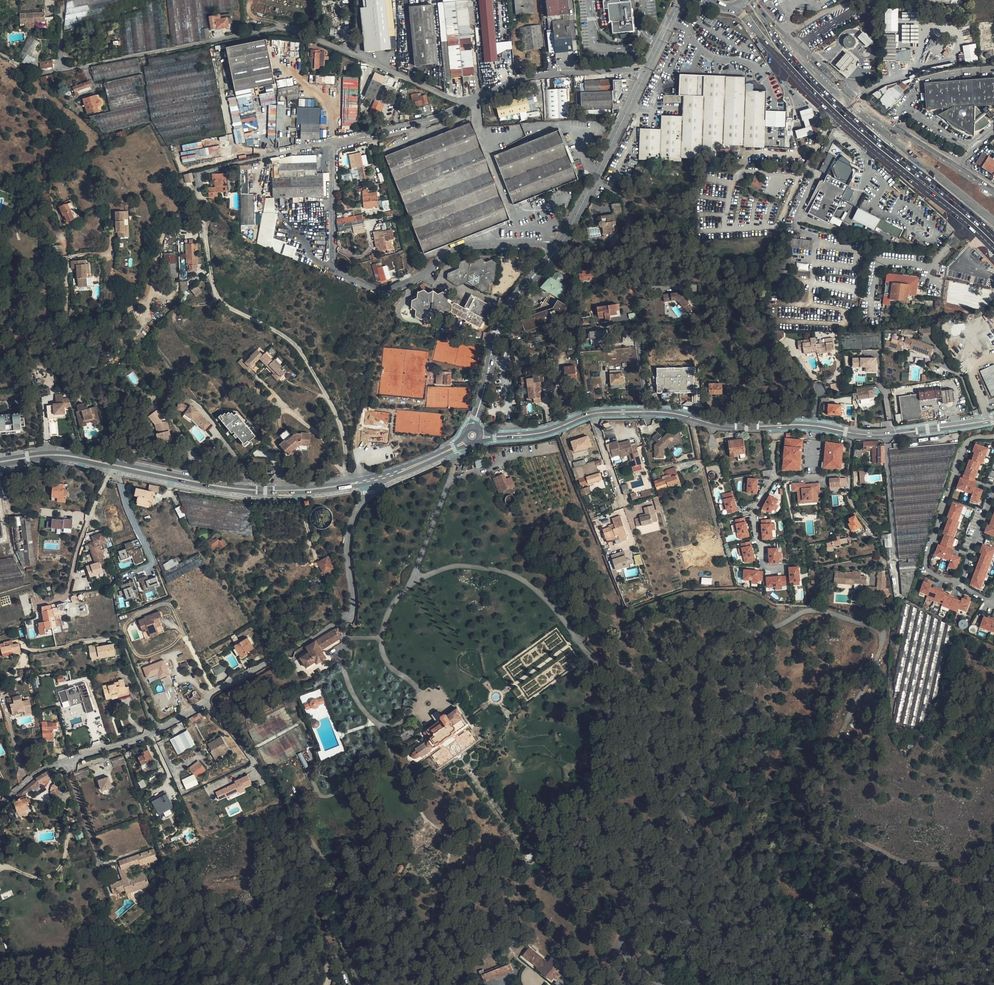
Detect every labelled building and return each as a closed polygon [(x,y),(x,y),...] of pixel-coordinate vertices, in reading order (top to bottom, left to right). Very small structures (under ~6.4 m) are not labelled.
[(119,17),(122,56),(167,47),(162,2),(161,0),(152,0),(141,4),(141,11),(119,17)] [(172,43),(176,45),(202,40),(201,29),(202,28),(208,28),(206,13),(237,9),(236,0),(167,0),(172,43)] [(364,7),(360,8),(365,52),(396,48),(391,0),(363,0),(364,7)] [(443,2),(438,3),(445,78),(474,75),(469,25),(475,25),(473,0),(471,0),(468,0),(443,0),(443,2)] [(482,37),(479,37),(479,41),(483,41),(485,62),(497,61),(494,29),(492,0),(479,0),(482,37)] [(494,29),(510,28),(507,0),(492,0),(494,29)] [(515,14),(534,13),(533,0),(514,0),(515,14)] [(547,16),(568,14),(567,0),(546,0),(547,16)] [(611,22),(612,33),(630,31),(633,31),(633,26),(630,1),(621,2),(619,0),(604,0),(603,1),(603,9),(607,9),(609,22),(611,22)] [(432,4),(409,7),(415,65),(437,63),(432,4)] [(45,12),(33,13),(33,22),(33,23),(39,23),(39,21),(45,20),(45,12)] [(885,12),(885,32),(898,32),(898,12),(885,12)] [(33,22),(33,13),(20,13),(20,22),(24,22),(33,22)] [(569,15),(562,16),(563,20),(552,21),(556,52),(556,53),(572,51),(569,15)] [(227,17),(215,18),(217,27),(217,28),(231,26),(230,21),(231,21),(231,16),(227,17)] [(562,16),(548,17),(549,32),(547,33),(549,53),(556,52),(552,21),(563,20),(562,16)] [(710,25),(713,21),(706,17),(704,21),(710,25)] [(902,25),(902,43),(919,43),(918,24),(902,25)] [(537,26),(520,28),(523,50),(539,47),(537,26)] [(208,28),(202,28),(204,39),(206,38),(211,37),(211,28),(211,27),(208,28)] [(871,44),(873,41),(861,31),(859,33),(856,37),(868,47),(871,44)] [(29,36),(21,50),(30,56),(39,42),(29,36)] [(847,38),(846,38),(845,39),(845,40),(844,41),(844,42),(844,44),(844,45),(845,46),(846,47),(847,48),(849,49),(850,49),(851,49),(853,49),(854,48),(855,47),(855,46),(856,45),(856,44),(856,42),(856,41),(856,40),(855,39),(854,38),(853,37),(852,37),(850,36),(849,37),(848,37),(847,38)] [(896,36),(884,36),(883,62),(911,62),(911,51),(896,51),(896,36)] [(265,40),(226,48),(234,91),(275,83),(265,40)] [(976,44),(963,45),(964,62),(977,61),(976,44)] [(324,51),(319,51),(319,52),(314,52),(315,49),(310,49),(310,57),(313,57),(313,68),(319,69),(319,66),(323,67),(324,59),(327,59),(327,55),(324,55),(324,51)] [(148,86),(213,75),(208,50),(152,61),(153,67),(146,68),(148,86)] [(836,64),(843,70),(848,65),(854,58),(846,52),(841,58),(836,64)] [(95,82),(140,72),(138,58),(92,67),(95,82)] [(52,60),(44,61),(45,68),(53,66),(52,60)] [(381,80),(383,75),(374,72),(372,77),(381,80)] [(392,77),(384,74),(383,75),(381,80),(381,82),(389,85),(392,77)] [(640,128),(639,160),(681,162),(681,158),(716,159),(717,145),(721,145),(721,146),(720,146),(722,155),(731,154),(730,149),(729,149),(729,145),(743,145),(743,147),(764,148),(765,127),(766,111),(767,92),(753,91),(753,90),(754,89),(754,87),(754,86),(753,85),(752,84),(751,83),(750,83),(749,83),(748,84),(746,84),(747,77),(680,74),(679,89),(668,88),(668,95),(663,95),(663,102),(683,103),(683,116),(662,116),(661,129),(640,128)] [(54,81),(53,75),(40,77),(41,83),(45,82),(54,81)] [(103,132),(149,122),(141,75),(105,83),(111,112),(89,117),(103,132)] [(213,75),(148,86),(154,121),(169,144),(226,134),(213,75)] [(292,77),(277,81),(278,88),(294,85),(292,77)] [(343,79),(343,86),(348,86),(348,89),(358,89),(358,79),(343,79)] [(363,96),(374,101),(380,83),(370,79),(363,96)] [(580,113),(612,111),(612,102),(617,102),(622,90),(621,79),(613,80),(613,96),(601,96),(600,90),(585,92),(580,93),(580,113)] [(908,81),(896,84),(903,90),(909,83),(910,84),(914,79),(908,81)] [(584,81),(585,92),(600,90),(601,96),(613,96),(613,80),(584,81)] [(926,86),(928,110),(952,108),(939,117),(947,121),(951,126),(956,130),(961,132),(967,133),(975,137),(975,133),(980,131),(984,129),(987,127),(990,124),(975,107),(993,105),(993,80),(926,86)] [(90,81),(76,86),(78,91),(92,86),(90,81)] [(389,87),(380,83),(374,101),(370,113),(379,115),(389,87)] [(878,102),(889,111),(900,96),(910,84),(909,83),(903,90),(896,84),(883,88),(872,94),(879,101),(878,102)] [(283,95),(297,94),(298,85),(277,88),(276,96),(283,95)] [(546,91),(547,119),(570,119),(569,90),(546,91)] [(84,99),(90,114),(105,107),(104,104),(105,99),(100,96),(99,93),(84,99)] [(416,105),(429,102),(426,94),(419,96),(419,93),(411,95),(413,102),(415,102),(416,105)] [(883,115),(885,116),(889,111),(878,102),(879,101),(872,94),(865,99),(883,115)] [(496,102),(498,111),(524,106),(535,103),(534,95),(496,102)] [(240,115),(236,98),(228,100),(231,118),(240,115)] [(498,111),(500,116),(524,110),(536,108),(535,103),(524,106),(498,111)] [(320,107),(297,106),(296,124),(299,124),(301,124),(318,124),(319,113),(320,113),(320,107)] [(802,121),(803,120),(808,119),(815,116),(812,106),(799,111),(802,121)] [(987,108),(984,110),(985,112),(987,114),(992,120),(993,118),(993,116),(991,112),(989,110),(987,108)] [(766,111),(765,127),(786,128),(787,112),(766,111)] [(385,157),(424,254),(510,219),(471,122),(385,157)] [(318,124),(301,124),(300,139),(319,139),(320,124),(318,124)] [(806,128),(795,131),(798,139),(820,133),(822,127),(820,124),(811,127),(806,128)] [(236,144),(244,142),(241,128),(233,130),(236,144)] [(127,135),(124,129),(117,133),(119,138),(127,135)] [(495,154),(513,203),(578,179),(560,130),(495,154)] [(825,151),(816,168),(828,174),(837,158),(825,151)] [(976,163),(993,174),(993,173),(993,160),(983,153),(976,163)] [(833,167),(832,169),(835,178),(826,175),(823,182),(819,181),(815,190),(819,191),(809,213),(829,223),(849,182),(851,182),(852,172),(848,161),(843,155),(833,167)] [(296,156),(296,165),(315,164),(315,156),(296,156)] [(294,177),(316,175),(315,164),(296,165),(294,165),(294,177)] [(284,178),(294,177),(294,165),(279,165),(279,178),(284,178)] [(240,230),(255,230),(253,194),(247,194),(247,182),(246,168),(240,168),(240,194),(240,230)] [(214,186),(217,186),(218,189),(218,191),(227,191),(227,185),(223,185),(223,179),(226,178),(226,172),(212,173),(212,180),(214,180),(214,186)] [(322,182),(322,175),(316,175),(294,177),(284,178),(285,197),(323,196),(322,182)] [(764,179),(755,176),(751,186),(760,189),(764,179)] [(285,197),(284,178),(279,178),(272,179),(274,198),(285,197)] [(209,197),(218,197),(218,191),(218,189),(208,189),(209,197)] [(368,189),(362,189),(364,208),(378,205),(377,191),(368,192),(368,190),(368,189)] [(274,198),(264,197),(257,242),(271,249),(273,238),(278,213),(274,212),(274,198)] [(77,215),(70,200),(59,205),(63,214),(65,213),(68,219),(77,215)] [(612,212),(621,212),(621,203),(612,204),(612,212)] [(903,230),(858,207),(853,218),(876,230),(877,227),(898,238),(903,230)] [(116,214),(117,228),(115,228),(115,231),(115,235),(119,235),(119,240),(127,240),(127,228),(126,221),(130,221),(130,214),(116,214)] [(615,214),(601,216),(601,220),(600,222),(599,224),(599,225),(600,227),(601,227),(603,227),(603,235),(609,234),(609,235),(616,234),(614,226),(616,225),(615,214)] [(369,231),(366,219),(359,221),(357,216),(354,217),(355,221),(354,222),(351,223),(350,218),(339,221),(342,233),(350,231),(349,230),(355,229),(356,234),(369,231)] [(371,236),(373,246),(378,245),(379,250),(385,249),(385,250),(390,249),(389,244),(390,244),(389,240),(392,240),(390,234),(378,237),(377,235),(371,236)] [(619,236),(620,246),(627,245),(626,236),(619,236)] [(287,242),(273,238),(271,249),(293,259),(297,248),(286,244),(287,242)] [(187,242),(188,258),(200,258),(199,241),(187,242)] [(468,280),(482,290),(488,287),(488,282),(493,280),(495,263),(488,258),(484,259),(479,254),(472,261),(465,259),(459,262),(457,266),(449,270),(448,276),(456,283),(468,280)] [(175,256),(165,257),(166,278),(176,277),(175,256)] [(580,281),(601,278),(598,259),(591,260),(592,269),(582,270),(583,273),(579,274),(580,281)] [(77,271),(78,289),(89,289),(88,279),(92,279),(91,265),(87,265),(87,262),(72,263),(72,271),(77,271)] [(376,268),(380,280),(385,279),(384,275),(381,267),(376,268)] [(555,274),(552,280),(561,285),(564,280),(563,276),(559,273),(555,274)] [(917,294),(919,276),(887,273),(884,304),(891,304),(891,298),(908,300),(909,293),(917,294)] [(542,289),(558,298),(564,287),(561,285),(552,280),(551,279),(542,289)] [(191,290),(196,297),(202,292),(197,286),(191,290)] [(416,310),(416,316),(421,319),(426,317),(431,321),(436,318),(437,313),(442,311),(447,313),(450,311),(481,327),(483,322),(484,323),(486,319),(487,320),(494,306),(472,295),(465,308),(454,302),(451,304),(447,301),(448,296),(442,292),(437,294),(433,290),(428,293),(423,290),(418,293),(417,298),(409,302),(409,306),(416,310)] [(677,293),(663,295),(664,302),(676,300),(680,302),(688,314),(694,310),(684,297),(683,296),(678,294),(677,293)] [(559,319),(567,307),(556,300),(552,308),(553,310),(529,319),(529,317),(521,321),(525,332),(559,319)] [(618,304),(615,305),(617,315),(610,316),(610,318),(620,316),(618,304)] [(615,305),(597,307),(599,319),(604,318),(606,318),(606,319),(606,320),(608,320),(609,320),(610,319),(610,318),(610,316),(617,315),(615,305)] [(553,310),(552,308),(529,316),(529,317),(529,319),(553,310)] [(931,327),(922,329),(923,334),(923,336),(932,334),(931,327)] [(606,337),(605,330),(589,331),(590,338),(594,338),(594,343),(602,342),(602,337),(606,337)] [(783,332),(774,331),(773,332),(780,340),(783,332)] [(933,347),(906,337),(903,346),(930,356),(933,347)] [(810,339),(803,340),(804,343),(803,343),(803,349),(804,352),(812,350),(812,353),(817,352),(816,344),(815,338),(810,338),(810,339)] [(825,343),(816,344),(817,352),(817,354),(828,352),(827,350),(831,350),(834,350),(833,338),(825,339),(825,343)] [(902,346),(887,340),(885,346),(900,351),(902,346)] [(261,362),(272,372),(271,374),(274,377),(277,380),(285,371),(280,366),(281,365),(272,357),(271,358),(265,352),(263,355),(257,349),(249,357),(250,357),(245,362),(251,367),(253,370),(261,362)] [(251,367),(245,362),(242,358),(238,362),(246,371),(251,367)] [(877,372),(877,358),(853,358),(853,367),(866,367),(866,372),(877,372)] [(980,370),(991,397),(993,395),(993,364),(980,370)] [(575,365),(564,367),(566,379),(568,379),(571,379),(571,381),(577,380),(575,365)] [(689,369),(663,369),(663,378),(685,378),(685,374),(689,374),(689,369)] [(620,370),(609,370),(610,374),(611,384),(623,384),(623,370),(620,370)] [(440,375),(436,375),(436,384),(450,384),(451,372),(440,372),(440,375)] [(543,374),(533,375),(534,378),(527,379),(527,377),(521,378),(522,386),(527,385),(529,399),(534,399),(534,403),(541,402),(540,391),(540,389),(541,389),(540,386),(540,382),(544,381),(543,374)] [(722,383),(709,384),(709,393),(715,393),(715,394),(723,394),(722,383)] [(839,383),(830,384),(832,391),(840,390),(839,383)] [(919,394),(899,396),(902,421),(922,419),(920,400),(942,397),(943,403),(955,401),(953,389),(941,390),(940,387),(919,390),(919,394)] [(873,390),(857,393),(858,400),(874,397),(873,390)] [(528,393),(526,393),(527,402),(534,401),(534,399),(529,399),(528,393)] [(55,394),(56,404),(64,403),(64,398),(63,394),(55,394)] [(70,407),(68,398),(64,398),(64,403),(56,404),(56,405),(47,406),(48,419),(55,418),(55,414),(65,413),(64,407),(70,407)] [(873,400),(863,405),(865,409),(875,404),(873,400)] [(190,406),(179,402),(176,409),(185,412),(185,413),(192,419),(204,430),(210,424),(198,412),(198,411),(191,405),(190,406)] [(85,407),(84,403),(77,405),(78,411),(82,410),(85,423),(86,422),(92,421),(94,420),(90,408),(88,408),(85,409),(85,407)] [(144,411),(149,416),(157,409),(153,404),(144,411)] [(841,405),(828,404),(824,404),(824,411),(828,411),(828,414),(841,415),(841,405)] [(95,406),(90,408),(94,420),(92,421),(93,423),(99,421),(95,406)] [(157,409),(149,416),(155,424),(157,433),(156,433),(158,443),(171,440),(167,421),(163,422),(161,420),(164,418),(157,409)] [(85,423),(82,410),(78,411),(77,412),(81,426),(87,425),(86,422),(85,423)] [(25,433),(23,412),(0,414),(0,435),(25,433)] [(223,418),(221,420),(231,433),(233,431),(243,444),(247,441),(247,442),(255,436),(236,413),(234,415),(231,412),(227,416),(225,413),(221,416),(223,418)] [(288,440),(283,444),(291,454),(301,446),(310,448),(312,434),(304,433),(304,434),(299,434),(296,435),(295,433),(293,435),(289,430),(284,435),(288,440)] [(658,432),(653,437),(658,443),(663,438),(658,432)] [(678,432),(669,434),(669,435),(665,435),(655,445),(655,458),(663,458),(663,452),(662,452),(662,448),(666,445),(671,441),(679,440),(678,432)] [(671,441),(666,445),(670,449),(675,444),(681,443),(680,432),(678,432),(679,440),(671,441)] [(576,452),(595,446),(591,435),(573,440),(576,452)] [(743,439),(728,441),(731,457),(738,456),(737,454),(745,453),(743,439)] [(803,440),(785,439),(785,447),(784,451),(784,458),(783,463),(783,471),(800,470),(801,460),(803,440)] [(617,441),(609,443),(613,457),(620,455),(621,457),(629,455),(632,466),(633,466),(634,471),(641,469),(640,464),(641,464),(636,448),(637,448),(636,443),(631,445),(630,440),(618,443),(617,441)] [(880,441),(863,442),(864,450),(860,450),(859,450),(857,450),(855,449),(854,456),(862,456),(862,453),(866,453),(865,450),(870,450),(870,448),(870,447),(872,446),(872,448),(873,463),(884,462),(884,446),(880,446),(880,441)] [(843,444),(826,442),(824,459),(824,468),(823,468),(841,468),(842,460),(842,452),(843,444)] [(985,451),(982,450),(983,447),(974,444),(973,447),(976,448),(974,453),(983,456),(985,451)] [(980,464),(983,456),(974,453),(971,452),(970,455),(973,456),(971,460),(979,463),(980,463),(980,464)] [(484,467),(483,459),(475,461),(476,468),(484,467)] [(584,459),(573,463),(576,472),(577,472),(579,479),(581,486),(602,479),(600,472),(599,473),(596,466),(602,464),(600,460),(586,464),(584,459)] [(976,471),(979,463),(971,460),(969,459),(967,459),(965,462),(966,462),(967,463),(966,465),(966,467),(976,471)] [(460,466),(458,466),(457,471),(462,473),(462,471),(466,472),(467,468),(468,471),(474,469),(472,465),(468,466),(464,464),(463,469),(461,468),(462,466),(461,465),(460,466)] [(657,472),(652,474),(654,481),(654,482),(657,490),(663,488),(662,484),(665,483),(666,487),(668,486),(668,485),(674,483),(675,484),(680,482),(675,467),(666,470),(666,471),(663,472),(664,476),(659,478),(657,473),(657,472)] [(973,479),(976,471),(966,467),(965,469),(964,471),(962,471),(961,474),(962,475),(968,477),(973,479)] [(12,487),(9,471),(2,472),(5,489),(12,487)] [(515,486),(511,477),(506,479),(504,474),(494,478),(499,492),(515,486)] [(963,491),(968,477),(962,475),(961,478),(962,478),(961,481),(958,480),(957,485),(959,486),(958,489),(963,491)] [(974,487),(971,486),(972,482),(974,479),(973,479),(968,477),(963,491),(971,493),(974,487)] [(747,490),(747,493),(757,494),(758,479),(748,478),(747,490)] [(834,478),(830,479),(830,487),(846,485),(846,478),(834,478)] [(63,484),(53,483),(51,501),(65,502),(67,494),(62,494),(63,484)] [(628,483),(621,485),(623,495),(630,493),(628,483)] [(805,483),(792,484),(793,491),(798,491),(799,500),(812,499),(813,503),(818,502),(817,492),(820,491),(819,484),(810,484),(810,487),(805,487),(805,483)] [(159,486),(148,484),(148,487),(154,489),(154,492),(157,493),(159,486)] [(136,501),(144,502),(146,493),(147,489),(135,487),(134,495),(137,496),(136,501)] [(589,487),(580,490),(582,496),(590,493),(589,487)] [(978,499),(981,490),(974,487),(971,493),(971,494),(969,499),(975,501),(976,498),(978,499)] [(642,498),(651,494),(650,489),(641,492),(642,498)] [(178,492),(190,525),(252,537),(249,505),(178,492)] [(732,492),(723,495),(725,503),(727,509),(728,514),(736,511),(735,507),(736,507),(732,492)] [(146,493),(144,502),(149,503),(149,499),(152,500),(153,494),(151,494),(146,493)] [(587,494),(583,496),(588,508),(591,507),(590,503),(590,501),(592,500),(590,494),(587,495),(587,494)] [(778,500),(770,495),(763,508),(768,511),(771,512),(773,509),(776,511),(779,506),(776,504),(778,500)] [(657,496),(653,498),(657,510),(661,509),(657,496)] [(609,500),(598,503),(600,511),(612,508),(609,500)] [(959,514),(962,506),(952,502),(951,504),(951,506),(949,506),(947,509),(959,514)] [(648,515),(635,519),(637,526),(657,521),(653,505),(646,507),(648,515)] [(175,508),(179,518),(185,515),(181,506),(175,508)] [(312,511),(310,515),(310,519),(311,522),(313,525),(316,527),(320,528),(324,528),(327,527),(330,525),(330,524),(332,521),(333,518),(332,514),(331,511),(328,508),(325,506),(321,506),(317,507),(314,509),(312,511)] [(646,507),(644,508),(646,514),(639,516),(640,518),(648,515),(646,507)] [(956,521),(959,514),(947,509),(946,513),(948,513),(947,515),(946,518),(948,518),(956,521)] [(119,512),(108,516),(112,524),(122,520),(119,512)] [(851,522),(848,524),(852,531),(862,526),(857,519),(855,515),(849,519),(851,522)] [(34,565),(31,521),(25,522),(24,516),(16,517),(17,526),(21,526),(25,566),(34,565)] [(620,516),(612,518),(615,526),(603,529),(604,533),(602,533),(604,539),(606,539),(607,542),(615,540),(616,544),(621,543),(620,541),(628,539),(620,516)] [(743,517),(735,520),(736,524),(737,530),(739,539),(749,536),(745,522),(743,517)] [(955,530),(958,522),(957,522),(956,521),(948,518),(947,521),(946,522),(945,522),(944,522),(943,525),(955,530)] [(52,523),(48,523),(48,529),(53,530),(53,529),(64,529),(72,529),(72,520),(64,519),(64,521),(53,520),(52,523)] [(762,539),(772,539),(772,530),(771,524),(771,519),(762,520),(762,524),(761,524),(762,539)] [(952,538),(955,530),(943,525),(942,529),(944,529),(943,531),(942,534),(944,535),(952,538)] [(989,525),(988,529),(986,528),(984,533),(993,537),(993,527),(989,525)] [(898,559),(913,558),(913,561),(918,561),(930,528),(896,530),(898,559)] [(94,542),(88,544),(96,563),(87,567),(90,577),(103,572),(100,564),(104,563),(102,558),(104,557),(100,545),(106,543),(102,532),(92,536),(94,542)] [(891,534),(884,534),(884,537),(884,540),(885,547),(892,546),(891,534)] [(951,546),(954,538),(953,538),(952,538),(944,535),(943,537),(942,539),(940,538),(939,541),(940,542),(947,544),(951,546)] [(204,541),(209,547),(218,540),(219,539),(216,536),(213,539),(211,536),(204,541)] [(846,538),(837,539),(837,540),(831,542),(832,542),(827,543),(827,547),(841,544),(840,543),(847,542),(846,538)] [(218,544),(220,546),(222,545),(218,540),(209,547),(211,549),(218,544)] [(132,541),(124,543),(126,548),(118,551),(121,559),(133,555),(136,563),(144,560),(142,555),(143,555),(140,547),(135,549),(132,541)] [(749,541),(741,543),(742,548),(743,554),(745,562),(755,560),(751,546),(750,546),(749,541)] [(942,557),(947,544),(940,542),(939,545),(940,546),(939,549),(936,548),(935,551),(938,552),(936,555),(942,557)] [(993,553),(993,547),(983,543),(981,549),(983,550),(982,553),(991,557),(992,557),(993,553)] [(952,554),(949,553),(950,550),(952,546),(951,546),(947,544),(942,557),(947,559),(948,556),(951,557),(952,554)] [(21,585),(25,584),(23,576),(14,557),(5,559),(2,545),(0,545),(0,589),(21,585)] [(892,546),(885,547),(885,553),(887,560),(893,560),(892,546)] [(778,548),(768,549),(769,563),(779,563),(779,559),(778,553),(778,548)] [(623,551),(611,555),(616,569),(628,565),(623,551)] [(166,571),(162,574),(167,583),(186,573),(205,564),(199,553),(166,571)] [(988,565),(991,557),(982,553),(981,553),(980,555),(980,557),(978,557),(976,560),(988,565)] [(640,554),(634,556),(636,565),(642,564),(640,554)] [(956,567),(959,557),(952,554),(951,557),(949,561),(947,567),(952,568),(953,566),(956,567)] [(318,562),(325,573),(333,568),(329,562),(331,562),(327,556),(318,562)] [(985,572),(988,565),(976,560),(975,564),(977,564),(976,566),(975,569),(985,572)] [(905,599),(918,561),(913,561),(898,563),(901,595),(905,599)] [(798,567),(789,568),(790,582),(793,582),(800,581),(798,567)] [(744,569),(743,579),(751,580),(758,580),(762,581),(763,572),(759,571),(744,569)] [(982,580),(985,572),(975,569),(974,571),(974,573),(972,572),(970,576),(982,580)] [(885,570),(878,570),(877,587),(877,591),(884,592),(884,597),(890,597),(888,589),(885,588),(886,577),(884,577),(885,570)] [(846,572),(835,571),(834,583),(855,584),(855,583),(866,584),(867,577),(861,576),(861,572),(853,571),(852,576),(848,575),(848,574),(846,574),(846,572)] [(147,575),(138,578),(140,582),(141,582),(144,590),(154,587),(154,586),(158,584),(156,576),(148,579),(147,575)] [(766,577),(767,587),(776,586),(782,586),(787,585),(786,576),(781,577),(781,576),(766,577)] [(981,588),(983,581),(983,580),(982,580),(970,576),(969,579),(971,580),(970,582),(970,584),(981,588)] [(927,595),(930,587),(926,586),(927,583),(929,580),(924,578),(918,592),(927,595)] [(133,579),(129,580),(129,582),(121,585),(124,595),(125,595),(127,599),(135,596),(132,589),(136,587),(133,579)] [(241,595),(248,590),(244,585),(243,585),(237,590),(241,595)] [(934,600),(938,588),(935,587),(934,589),(932,588),(930,587),(927,595),(926,596),(926,597),(934,600)] [(941,603),(944,595),(945,593),(943,592),(940,591),(941,589),(938,588),(934,600),(941,603)] [(949,608),(953,596),(949,594),(948,596),(944,595),(941,603),(941,604),(941,605),(949,608)] [(965,611),(970,597),(964,595),(963,598),(962,601),(960,601),(957,608),(965,611)] [(957,608),(960,601),(958,600),(956,599),(956,597),(953,596),(949,608),(956,610),(957,609),(957,608)] [(41,607),(42,611),(48,609),(50,617),(54,616),(54,615),(52,608),(59,607),(58,605),(58,603),(51,605),(52,608),(51,609),(50,605),(41,607)] [(64,625),(63,619),(60,620),(59,614),(63,614),(64,607),(59,607),(52,608),(54,615),(54,616),(50,617),(52,627),(56,626),(64,625)] [(52,627),(50,617),(48,609),(42,611),(43,618),(44,621),(39,622),(39,626),(40,635),(46,633),(46,632),(48,631),(48,628),(52,627)] [(145,618),(138,620),(141,628),(146,626),(149,633),(158,630),(156,627),(161,625),(158,618),(162,617),(159,611),(148,616),(149,620),(146,621),(145,618)] [(993,627),(993,617),(993,620),(989,618),(986,617),(982,627),(993,631),(993,627)] [(964,620),(962,620),(960,621),(959,622),(959,624),(959,626),(960,628),(962,629),(963,629),(965,629),(966,628),(968,626),(968,625),(968,623),(967,621),(966,620),(964,620)] [(326,657),(320,649),(340,637),(339,635),(335,628),(306,645),(307,647),(309,650),(300,655),(307,666),(316,661),(317,663),(326,657)] [(235,634),(231,637),(234,643),(239,641),(235,634)] [(248,637),(234,645),(241,657),(247,654),(246,652),(254,648),(248,637)] [(2,651),(2,653),(11,651),(12,653),(20,651),(19,643),(13,644),(5,646),(4,643),(0,644),(0,651),(2,651)] [(115,654),(113,644),(109,645),(96,648),(95,645),(88,647),(89,652),(91,659),(115,654)] [(170,675),(164,659),(142,668),(146,678),(159,673),(160,678),(170,675)] [(222,663),(212,669),(216,676),(227,669),(222,663)] [(103,686),(106,699),(112,698),(111,695),(118,694),(130,691),(129,686),(125,687),(123,679),(118,680),(119,682),(103,686)] [(85,683),(59,692),(62,702),(68,700),(70,706),(82,702),(86,713),(94,711),(85,683)] [(195,691),(187,698),(191,704),(200,697),(195,691)] [(22,701),(20,695),(9,697),(12,714),(25,711),(25,714),(32,712),(29,699),(22,701)] [(316,700),(315,699),(313,699),(311,700),(310,702),(309,704),(309,705),(310,707),(311,709),(313,710),(316,709),(318,708),(319,706),(320,704),(319,702),(318,701),(316,700)] [(428,729),(424,733),(429,741),(427,742),(426,742),(426,741),(416,749),(416,750),(413,753),(412,754),(412,755),(412,756),(412,757),(413,758),(414,758),(416,758),(418,760),(425,754),(427,757),(430,755),(428,752),(435,748),(435,747),(467,725),(459,715),(461,713),(458,708),(447,715),(446,714),(445,714),(442,716),(441,716),(435,720),(437,723),(428,729)] [(441,716),(438,710),(432,715),(435,720),(441,716)] [(191,722),(203,717),(201,713),(189,718),(191,722)] [(43,739),(53,738),(52,722),(46,722),(47,727),(43,727),(43,730),(42,730),(43,739)] [(468,727),(467,725),(435,747),(435,748),(428,752),(430,755),(441,747),(441,748),(458,736),(457,735),(468,727)] [(195,745),(187,730),(170,739),(178,754),(195,745)] [(210,751),(215,759),(225,753),(222,747),(225,745),(226,745),(221,736),(208,744),(211,751),(210,751)] [(901,753),(906,756),(912,746),(902,742),(899,746),(901,753)] [(142,765),(153,759),(148,749),(142,752),(143,754),(138,757),(142,765)] [(122,755),(111,759),(114,768),(125,764),(122,755)] [(198,760),(188,768),(192,773),(193,773),(196,777),(206,770),(198,760)] [(91,775),(89,767),(73,772),(76,780),(91,775)] [(28,800),(26,795),(32,789),(33,790),(45,782),(43,780),(52,775),(48,770),(36,778),(14,798),(15,801),(18,811),(30,807),(29,805),(31,804),(30,800),(28,800)] [(198,784),(194,775),(182,780),(186,789),(198,784)] [(235,783),(215,792),(219,800),(226,796),(235,792),(235,793),(236,794),(239,792),(236,787),(241,785),(242,789),(252,784),(248,775),(234,781),(235,783)] [(108,777),(98,780),(101,790),(112,787),(108,777)] [(143,779),(138,782),(142,789),(147,786),(143,779)] [(71,797),(69,791),(64,793),(64,792),(62,792),(61,791),(59,790),(59,789),(59,788),(60,787),(59,786),(58,786),(56,786),(55,784),(55,783),(52,785),(55,789),(50,792),(54,798),(54,799),(55,801),(56,802),(71,797)] [(166,792),(151,800),(152,801),(167,793),(166,792)] [(174,807),(167,793),(152,801),(159,815),(174,807)] [(27,814),(25,809),(15,812),(16,818),(27,814)] [(81,831),(75,834),(77,840),(84,838),(81,831)] [(153,849),(118,861),(120,866),(117,867),(121,880),(110,884),(113,895),(125,890),(126,894),(149,886),(144,871),(139,873),(140,874),(133,876),(130,867),(139,864),(140,866),(157,859),(153,849)] [(105,901),(101,895),(88,905),(93,911),(105,901)] [(556,982),(561,976),(556,972),(548,966),(545,964),(527,950),(521,956),(537,968),(536,970),(550,981),(551,979),(556,982)] [(552,962),(548,966),(556,972),(560,968),(552,962)] [(509,964),(481,976),(484,984),(512,973),(509,964)]
